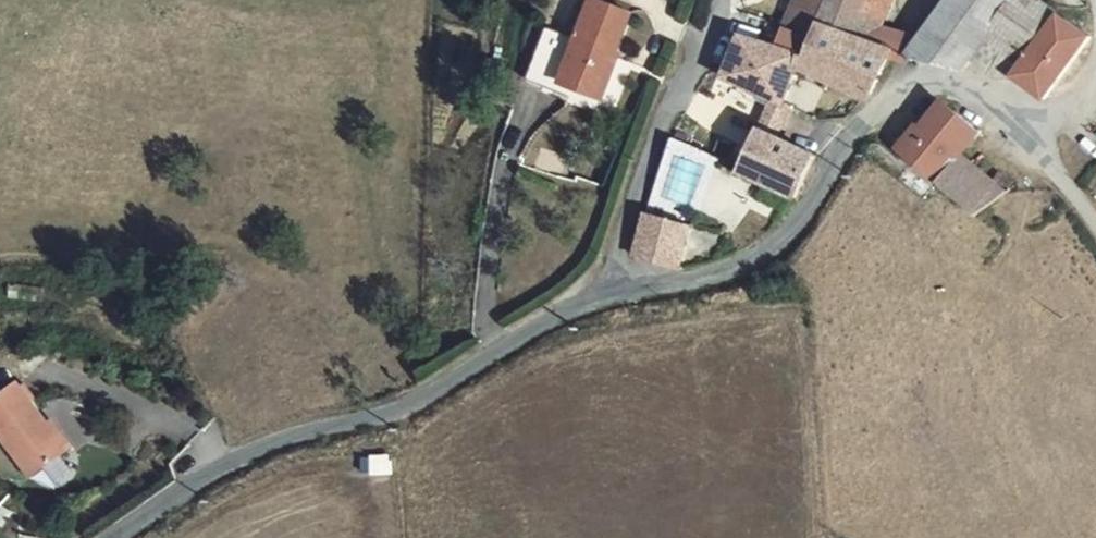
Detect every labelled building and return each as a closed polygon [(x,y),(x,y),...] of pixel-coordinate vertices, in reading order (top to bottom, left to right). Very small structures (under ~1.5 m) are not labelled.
[(632,0),(615,0),(598,33),(576,22),(552,72),(581,87),(587,75),(616,89),(637,48),(632,46),(649,8),(632,0)] [(818,19),(828,0),(792,0),(780,27),(809,40),(818,19)] [(818,19),(855,37),(868,17),(850,6),(854,0),(828,0),(818,19)] [(915,46),(904,59),(958,76),(970,63),(991,77),(1013,77),(1042,100),(1086,44),(1049,19),(1020,0),(951,0),(950,1),(920,39),(915,46)] [(868,17),(855,37),(892,55),(904,59),(915,46),(908,41),(868,17)] [(775,104),(790,68),(795,59),(831,74),(827,84),(863,99),(873,90),(892,55),(855,37),(818,19),(809,40),(780,27),(771,47),(746,35),(725,82),(769,101),(775,104)] [(831,74),(795,59),(790,68),(827,84),(831,74)] [(952,111),(981,136),(995,120),(967,95),(952,111)] [(770,140),(786,109),(775,104),(769,101),(754,132),(770,140)] [(912,159),(941,183),(964,156),(981,136),(952,111),(912,159)] [(788,202),(808,160),(770,140),(754,132),(740,159),(733,156),(726,171),(788,202)] [(987,207),(1002,192),(964,156),(941,183),(977,217),(987,207)] [(650,215),(633,255),(675,271),(692,230),(650,213),(650,215)] [(17,378),(0,392),(0,431),(33,472),(69,443),(17,378)]
